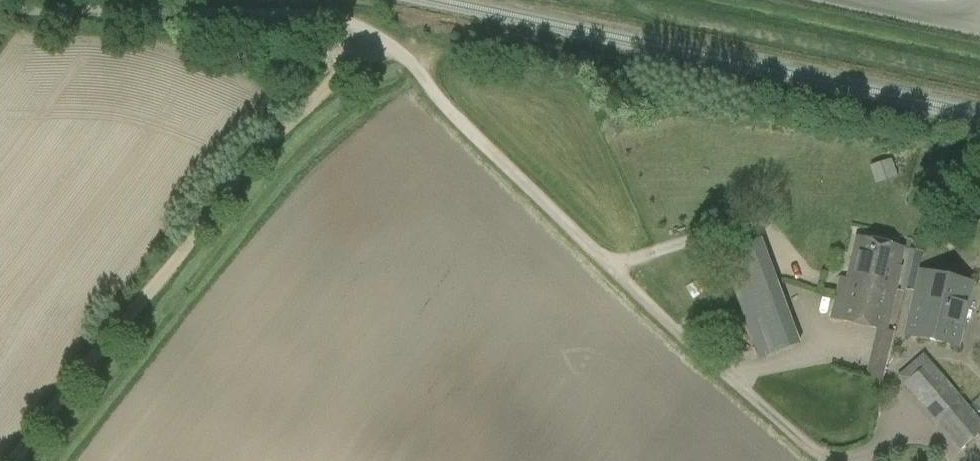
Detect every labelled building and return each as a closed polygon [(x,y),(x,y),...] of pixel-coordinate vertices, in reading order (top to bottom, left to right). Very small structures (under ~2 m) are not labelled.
[(873,284),(893,288),(902,247),(858,237),(846,290),(870,295),(873,284)] [(801,343),(761,239),(720,254),(759,359),(801,343)] [(957,347),(972,283),(920,271),(905,335),(957,347)] [(846,290),(839,319),(884,329),(893,288),(873,284),(870,295),(846,290)] [(930,361),(923,353),(897,375),(961,450),(979,434),(979,420),(930,361)] [(882,379),(885,368),(868,363),(865,375),(882,379)] [(979,413),(979,396),(972,404),(979,413)]
